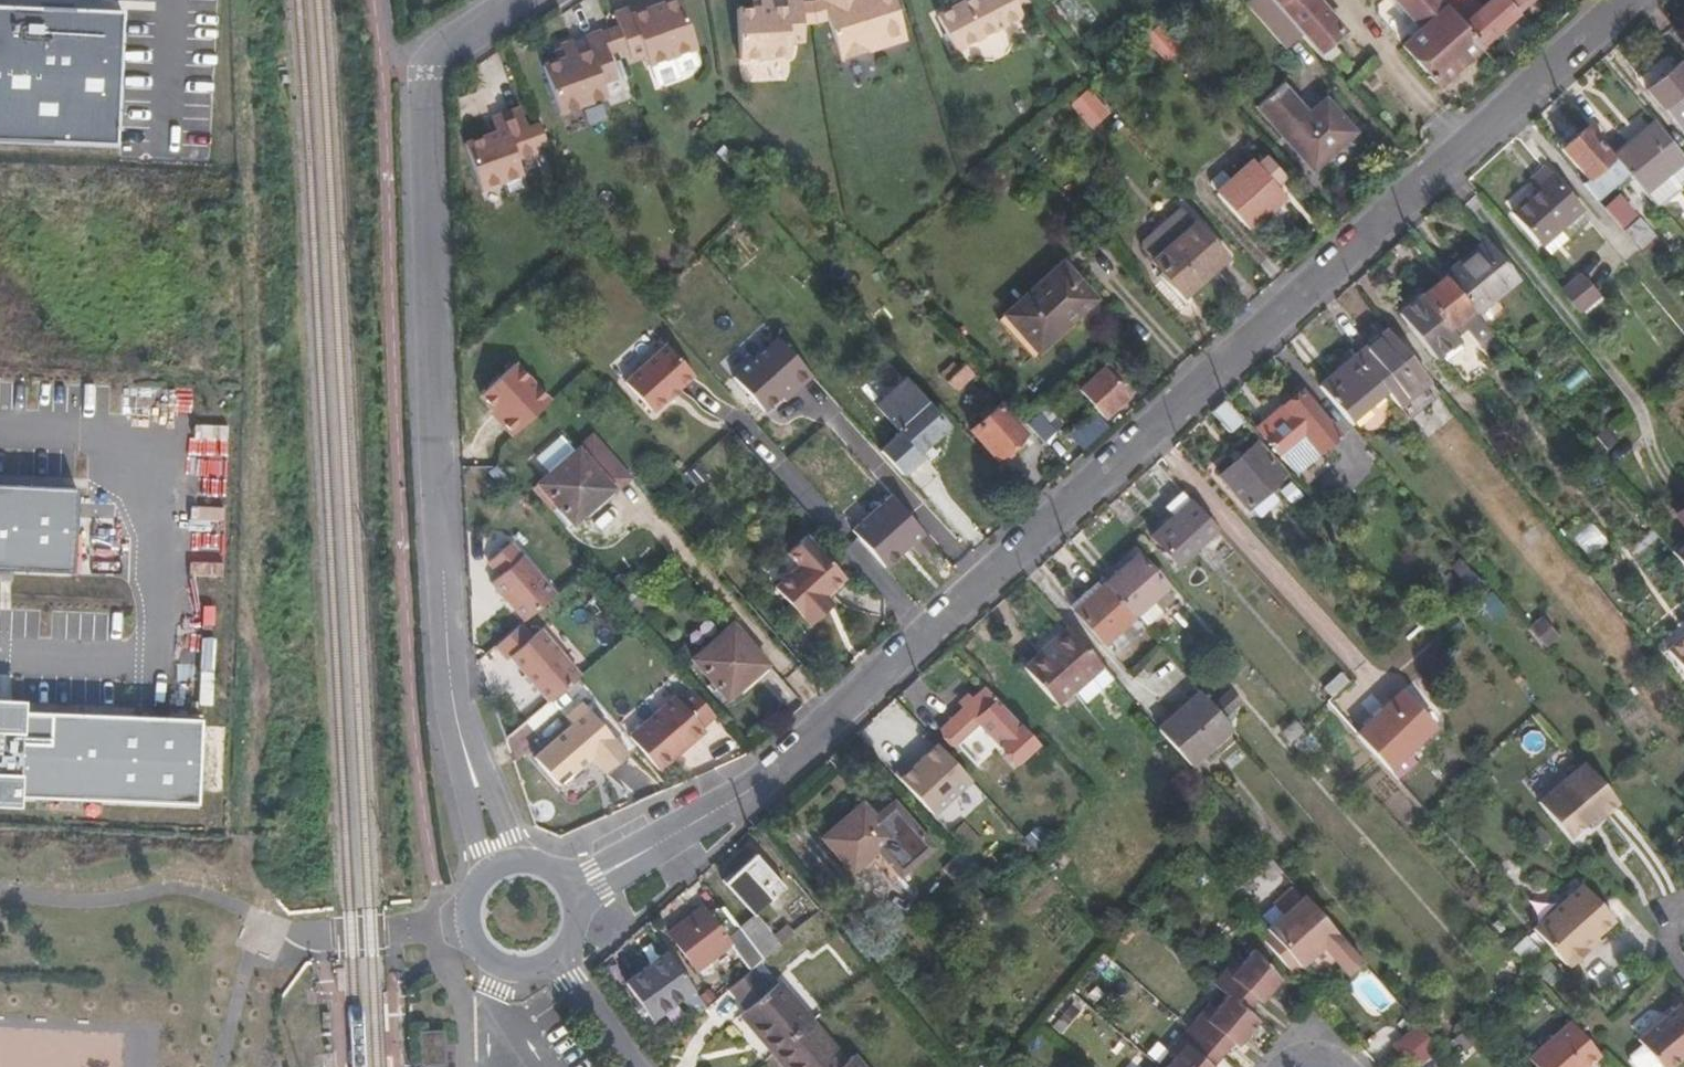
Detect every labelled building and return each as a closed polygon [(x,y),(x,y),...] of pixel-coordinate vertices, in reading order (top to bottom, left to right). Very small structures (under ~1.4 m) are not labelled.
[(661,7),(658,0),(646,5),(616,17),(620,28),(611,33),(618,53),(627,49),(632,62),(645,57),(649,67),(698,51),(679,1),(661,7)] [(803,27),(816,25),(812,3),(802,4),(801,0),(760,0),(760,1),(751,2),(753,10),(738,12),(740,62),(790,59),(789,44),(804,43),(803,27)] [(821,1),(812,3),(816,25),(828,22),(840,61),(907,40),(894,0),(821,0),(821,1)] [(1023,15),(1018,6),(1029,1),(1029,0),(970,0),(937,16),(956,51),(1023,15)] [(1315,0),(1271,0),(1299,32),(1319,55),(1344,33),(1315,0)] [(1440,0),(1393,0),(1420,30),(1403,44),(1436,82),(1478,45),(1461,25),(1440,0)] [(1528,0),(1491,0),(1461,25),(1478,45),(1528,0)] [(0,30),(0,162),(91,165),(95,33),(0,30)] [(1319,55),(1299,32),(1283,44),(1323,90),(1339,77),(1319,55)] [(556,55),(561,63),(546,69),(562,116),(608,99),(604,85),(617,80),(609,56),(618,53),(611,33),(602,36),(600,34),(562,48),(563,51),(556,55)] [(1680,63),(1648,91),(1683,132),(1683,68),(1680,63)] [(1314,171),(1357,132),(1327,99),(1309,114),(1283,85),(1256,107),(1314,171)] [(1092,130),(1110,114),(1086,89),(1069,106),(1092,130)] [(523,176),(519,161),(537,153),(535,148),(548,144),(542,126),(528,130),(522,111),(493,119),(498,134),(466,144),(482,190),(523,176)] [(1683,182),(1683,158),(1654,122),(1613,156),(1613,158),(1629,176),(1659,210),(1680,192),(1677,188),(1683,182)] [(1611,190),(1629,176),(1613,158),(1611,160),(1585,129),(1563,148),(1589,179),(1583,184),(1598,202),(1611,190)] [(1250,228),(1284,199),(1276,189),(1282,184),(1266,165),(1259,171),(1253,163),(1218,192),(1250,228)] [(1543,245),(1581,211),(1544,169),(1532,179),(1539,188),(1514,211),(1543,245)] [(1635,219),(1619,199),(1605,210),(1621,230),(1635,219)] [(1185,296),(1227,257),(1198,225),(1195,224),(1180,208),(1143,239),(1143,250),(1185,296)] [(1657,244),(1635,219),(1621,230),(1642,254),(1657,244)] [(1492,302),(1519,279),(1487,240),(1443,276),(1446,279),(1475,315),(1492,302)] [(1068,319),(1095,295),(1063,259),(1001,315),(1038,355),(1073,325),(1068,319)] [(1578,314),(1596,297),(1597,296),(1582,277),(1562,293),(1578,314)] [(1496,339),(1475,315),(1446,279),(1402,314),(1464,389),(1490,368),(1479,353),(1496,339)] [(1439,395),(1387,330),(1355,356),(1384,392),(1408,421),(1439,395)] [(771,338),(734,372),(770,412),(808,377),(771,338)] [(653,413),(693,377),(666,346),(626,382),(653,413)] [(1384,392),(1355,356),(1318,386),(1349,422),(1384,392)] [(515,361),(477,396),(514,435),(552,401),(515,361)] [(1129,397),(1118,385),(1124,381),(1109,364),(1079,391),(1104,418),(1129,397)] [(957,390),(974,375),(965,365),(948,380),(957,390)] [(946,427),(905,381),(877,405),(902,432),(881,450),(903,473),(923,456),(919,451),(946,427)] [(1337,436),(1302,393),(1258,429),(1278,452),(1304,431),(1319,449),(1337,436)] [(1023,435),(996,404),(969,429),(995,460),(1023,435)] [(1062,436),(1039,411),(1025,423),(1050,449),(1062,436)] [(572,524),(628,476),(594,437),(575,452),(563,437),(537,458),(551,473),(539,484),(572,524)] [(1284,476),(1255,444),(1219,475),(1248,508),(1284,476)] [(1308,475),(1297,460),(1285,469),(1298,483),(1308,475)] [(0,476),(0,558),(64,561),(68,478),(0,476)] [(1302,497),(1291,483),(1281,491),(1292,504),(1302,497)] [(887,490),(850,525),(886,565),(924,530),(887,490)] [(1166,506),(1175,516),(1150,537),(1177,567),(1217,532),(1182,493),(1166,506)] [(1674,514),(1683,526),(1683,507),(1674,514)] [(846,579),(807,536),(788,553),(799,566),(776,588),(811,627),(828,612),(820,603),(846,579)] [(1235,552),(1228,545),(1223,539),(1214,548),(1226,561),(1235,552)] [(1670,551),(1683,568),(1683,540),(1670,551)] [(558,594),(514,542),(487,565),(498,579),(489,585),(521,624),(558,594)] [(1141,627),(1174,598),(1136,556),(1103,585),(1141,627)] [(1115,655),(1143,630),(1141,627),(1103,585),(1075,610),(1115,655)] [(646,607),(638,597),(625,608),(633,618),(646,607)] [(1032,646),(1040,653),(1023,668),(1055,705),(1100,666),(1061,621),(1032,646)] [(727,700),(768,664),(733,624),(693,659),(727,700)] [(580,677),(540,631),(509,657),(549,705),(580,677)] [(1667,650),(1683,672),(1683,637),(1667,650)] [(1331,697),(1350,681),(1341,672),(1323,688),(1331,697)] [(660,771),(705,733),(702,728),(715,717),(692,689),(678,702),(675,698),(630,737),(660,771)] [(1391,772),(1436,729),(1400,689),(1355,732),(1391,772)] [(1038,747),(987,691),(940,732),(954,750),(981,726),(1016,765),(1038,747)] [(1191,769),(1234,732),(1198,692),(1156,729),(1191,769)] [(0,702),(0,785),(189,794),(191,708),(0,702)] [(628,755),(583,703),(561,722),(568,731),(535,759),(558,788),(592,760),(605,774),(628,755)] [(937,743),(899,777),(936,817),(973,782),(937,743)] [(1569,841),(1588,824),(1591,829),(1619,806),(1585,766),(1538,804),(1569,841)] [(929,848),(892,804),(874,820),(861,806),(823,838),(850,869),(876,848),(898,873),(929,848)] [(756,913),(784,887),(754,855),(724,883),(753,915),(756,913)] [(1582,946),(1613,919),(1579,883),(1530,928),(1562,964),(1564,962),(1568,966),(1585,950),(1582,946)] [(1303,897),(1267,931),(1261,937),(1293,974),(1323,948),(1327,953),(1341,940),(1303,897)] [(738,926),(723,907),(709,917),(701,907),(668,934),(696,970),(729,945),(750,971),(755,967),(764,960),(738,926)] [(764,960),(793,934),(792,932),(785,924),(772,934),(756,913),(753,915),(738,926),(764,960)] [(816,939),(803,924),(792,932),(793,934),(805,949),(816,939)] [(1210,1064),(1229,1042),(1234,1046),(1256,1019),(1243,1008),(1254,996),(1258,1001),(1277,979),(1267,966),(1251,949),(1237,965),(1232,959),(1215,979),(1229,992),(1217,1003),(1211,997),(1170,1047),(1177,1054),(1165,1066),(1213,1066),(1210,1064)] [(706,1008),(667,953),(626,984),(651,1019),(681,999),(695,1017),(706,1008)] [(811,1021),(778,982),(770,987),(755,967),(750,971),(728,990),(744,1011),(739,1014),(773,1053),(798,1033),(811,1021)] [(1683,1002),(1682,999),(1638,1034),(1644,1041),(1631,1050),(1631,1056),(1641,1066),(1657,1066),(1662,1063),(1666,1066),(1683,1053),(1683,1052),(1683,1001),(1683,1002)] [(1597,1054),(1567,1019),(1524,1054),(1536,1066),(1582,1066),(1597,1054)] [(851,1057),(844,1062),(811,1021),(798,1033),(773,1053),(784,1066),(859,1066),(851,1057)] [(1439,1051),(1416,1025),(1390,1049),(1406,1066),(1421,1066),(1439,1051)]
